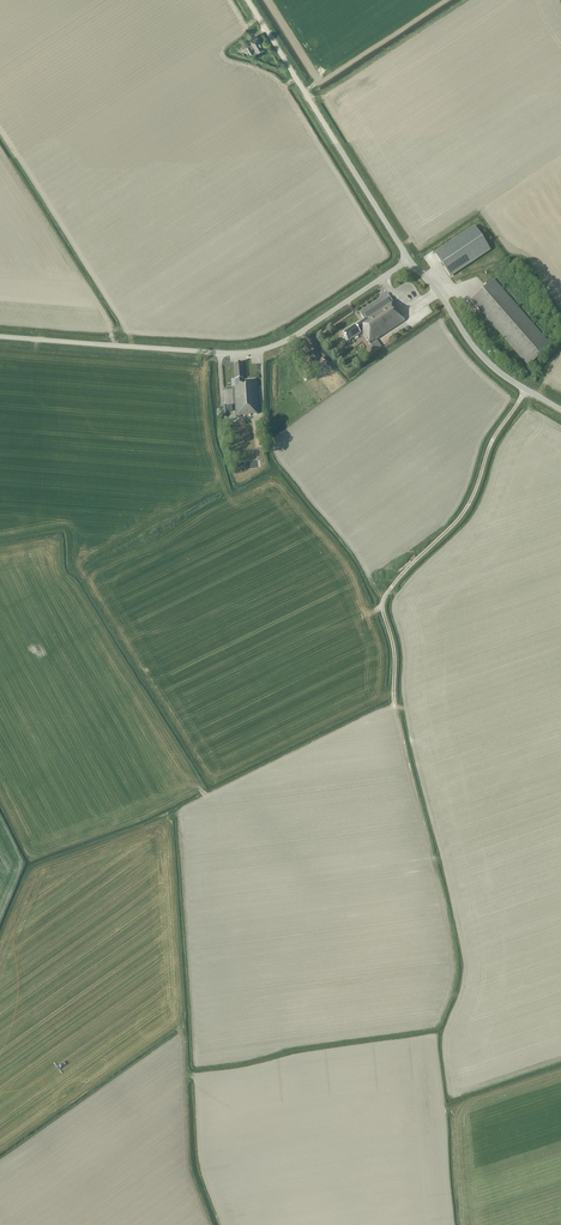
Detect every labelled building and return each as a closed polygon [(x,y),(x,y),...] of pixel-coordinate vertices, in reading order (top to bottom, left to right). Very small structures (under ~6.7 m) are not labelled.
[(254,47),(257,53),(265,49),(258,37),(250,41),(252,43),(246,47),(250,55),(254,53),(251,49),(254,47)] [(475,227),(435,254),(450,276),(490,250),(475,227)] [(494,280),(471,300),(528,366),(551,345),(494,280)] [(362,333),(370,344),(405,321),(387,294),(385,295),(384,293),(378,297),(379,299),(359,312),(365,320),(359,323),(358,323),(356,324),(356,325),(343,334),(348,342),(362,333)] [(375,351),(382,346),(377,340),(371,344),(375,351)] [(314,354),(315,354),(311,349),(308,346),(303,349),(306,352),(303,354),(304,356),(302,357),(305,361),(307,359),(309,358),(313,364),(318,360),(314,354)] [(324,360),(323,359),(313,366),(317,372),(327,365),(326,364),(324,360)] [(235,387),(237,416),(258,414),(256,380),(244,381),(242,363),(234,364),(236,387),(235,387)] [(223,418),(227,417),(227,410),(233,410),(233,404),(223,405),(223,418)] [(244,443),(252,443),(252,434),(244,434),(244,443)] [(234,440),(235,449),(243,448),(242,439),(234,440)] [(254,445),(245,446),(246,454),(254,454),(254,445)] [(239,465),(256,464),(255,456),(239,457),(239,465)]
